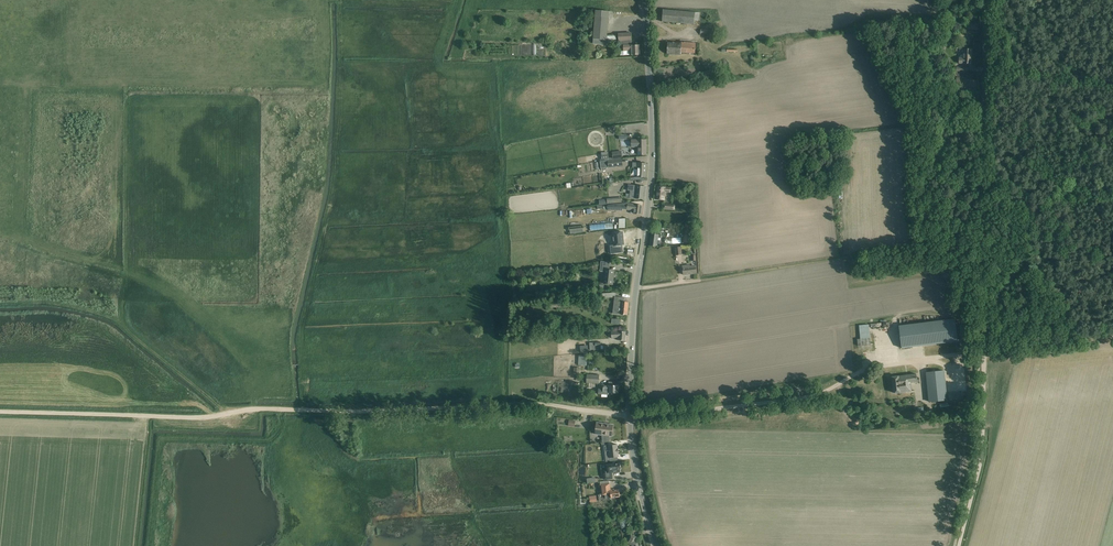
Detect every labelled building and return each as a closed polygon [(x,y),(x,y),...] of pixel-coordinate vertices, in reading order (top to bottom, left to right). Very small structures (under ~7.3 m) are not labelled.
[(608,43),(607,35),(608,18),(609,12),(595,10),(595,17),(593,39),(593,42),(608,43)] [(699,12),(663,10),(662,22),(695,24),(695,20),(699,20),(699,12)] [(629,55),(640,54),(639,45),(631,46),(631,33),(618,34),(619,41),(621,41),(621,45),(623,45),(623,48),(621,48),(621,50),(624,50),(624,55),(629,55)] [(668,42),(667,54),(681,55),(681,52),(696,53),(696,43),(682,42),(682,43),(668,42)] [(959,58),(959,64),(971,64),(971,58),(971,56),(972,56),(972,50),(963,49),(963,55),(962,55),(961,55),(960,56),(960,57),(960,58),(959,58)] [(703,81),(726,78),(725,73),(723,73),(722,70),(716,71),(716,70),(702,72),(703,81)] [(646,140),(636,140),(631,140),(631,147),(637,148),(637,155),(646,155),(646,140)] [(608,151),(601,152),(602,160),(609,159),(608,151)] [(622,151),(612,152),(613,159),(623,158),(622,151)] [(601,169),(623,166),(622,158),(600,161),(601,169)] [(646,164),(636,163),(633,163),(633,168),(638,168),(637,177),(645,177),(646,164)] [(628,190),(635,191),(634,199),(643,200),(644,186),(628,185),(628,190)] [(656,199),(661,200),(665,200),(666,193),(671,193),(671,188),(657,186),(656,199)] [(608,206),(608,208),(608,210),(622,211),(622,209),(631,210),(631,213),(641,215),(642,206),(628,204),(608,206)] [(590,230),(613,226),(612,222),(589,226),(590,230)] [(614,245),(610,246),(611,254),(623,253),(623,245),(624,245),(622,232),(613,233),(614,245)] [(657,247),(657,244),(659,244),(660,241),(658,240),(658,235),(651,234),(649,246),(657,247)] [(601,261),(600,271),(605,272),(604,284),(613,285),(614,270),(609,270),(610,262),(601,261)] [(690,266),(682,266),(683,269),(683,275),(696,273),(695,268),(695,266),(690,267),(690,266)] [(616,297),(615,306),(617,307),(616,314),(620,314),(622,315),(628,315),(629,302),(624,302),(625,298),(619,297),(618,297),(616,297)] [(958,341),(957,332),(955,319),(899,326),(902,348),(958,341)] [(859,325),(860,338),(857,338),(858,350),(871,349),(869,324),(859,325)] [(626,332),(621,331),(612,332),(612,338),(618,338),(618,341),(625,341),(626,332)] [(929,402),(947,400),(944,371),(927,373),(929,402)] [(599,375),(587,374),(587,382),(599,383),(599,375)] [(917,378),(916,374),(892,377),(894,393),(911,391),(910,383),(920,382),(919,378),(917,378)] [(602,389),(599,389),(598,394),(608,395),(609,393),(618,393),(619,386),(618,386),(618,383),(609,382),(609,385),(602,385),(602,389)] [(596,429),(595,434),(598,435),(604,435),(605,442),(610,442),(610,436),(612,436),(612,435),(614,435),(613,435),(612,431),(613,425),(609,424),(609,425),(605,424),(605,422),(605,424),(597,423),(596,428),(596,429)] [(608,446),(605,446),(605,452),(609,451),(610,458),(610,461),(617,460),(617,457),(618,457),(619,457),(618,453),(619,453),(618,448),(618,449),(617,444),(608,445),(608,446)] [(616,464),(607,465),(607,469),(603,469),(605,480),(613,479),(612,473),(620,472),(620,468),(621,468),(620,464),(617,464),(616,464)] [(609,481),(600,482),(600,485),(602,485),(603,491),(606,491),(607,494),(606,495),(606,499),(611,498),(616,497),(617,497),(620,497),(619,490),(614,490),(614,489),(610,490),(610,484),(609,481)] [(630,534),(626,542),(634,545),(639,545),(638,543),(635,541),(637,537),(630,534)]
